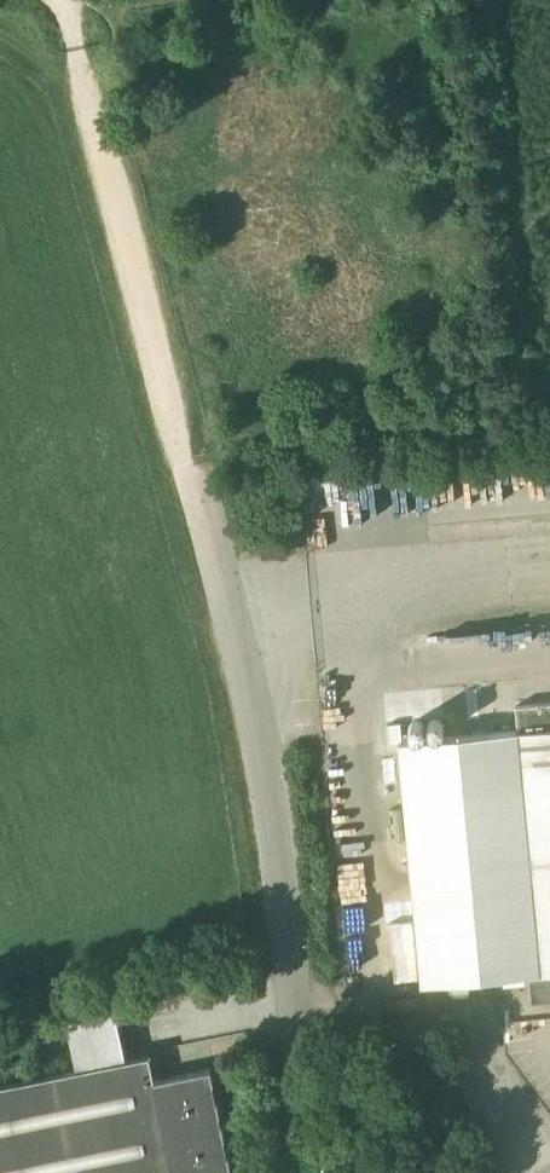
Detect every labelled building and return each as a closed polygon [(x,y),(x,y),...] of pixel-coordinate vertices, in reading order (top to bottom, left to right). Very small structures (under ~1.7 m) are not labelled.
[(514,704),(516,728),(399,741),(422,984),(549,972),(549,700),(514,704)] [(549,1000),(549,977),(530,979),(532,1002),(549,1000)] [(146,1053),(0,1083),(0,1172),(233,1172),(211,1068),(152,1079),(146,1053)]
